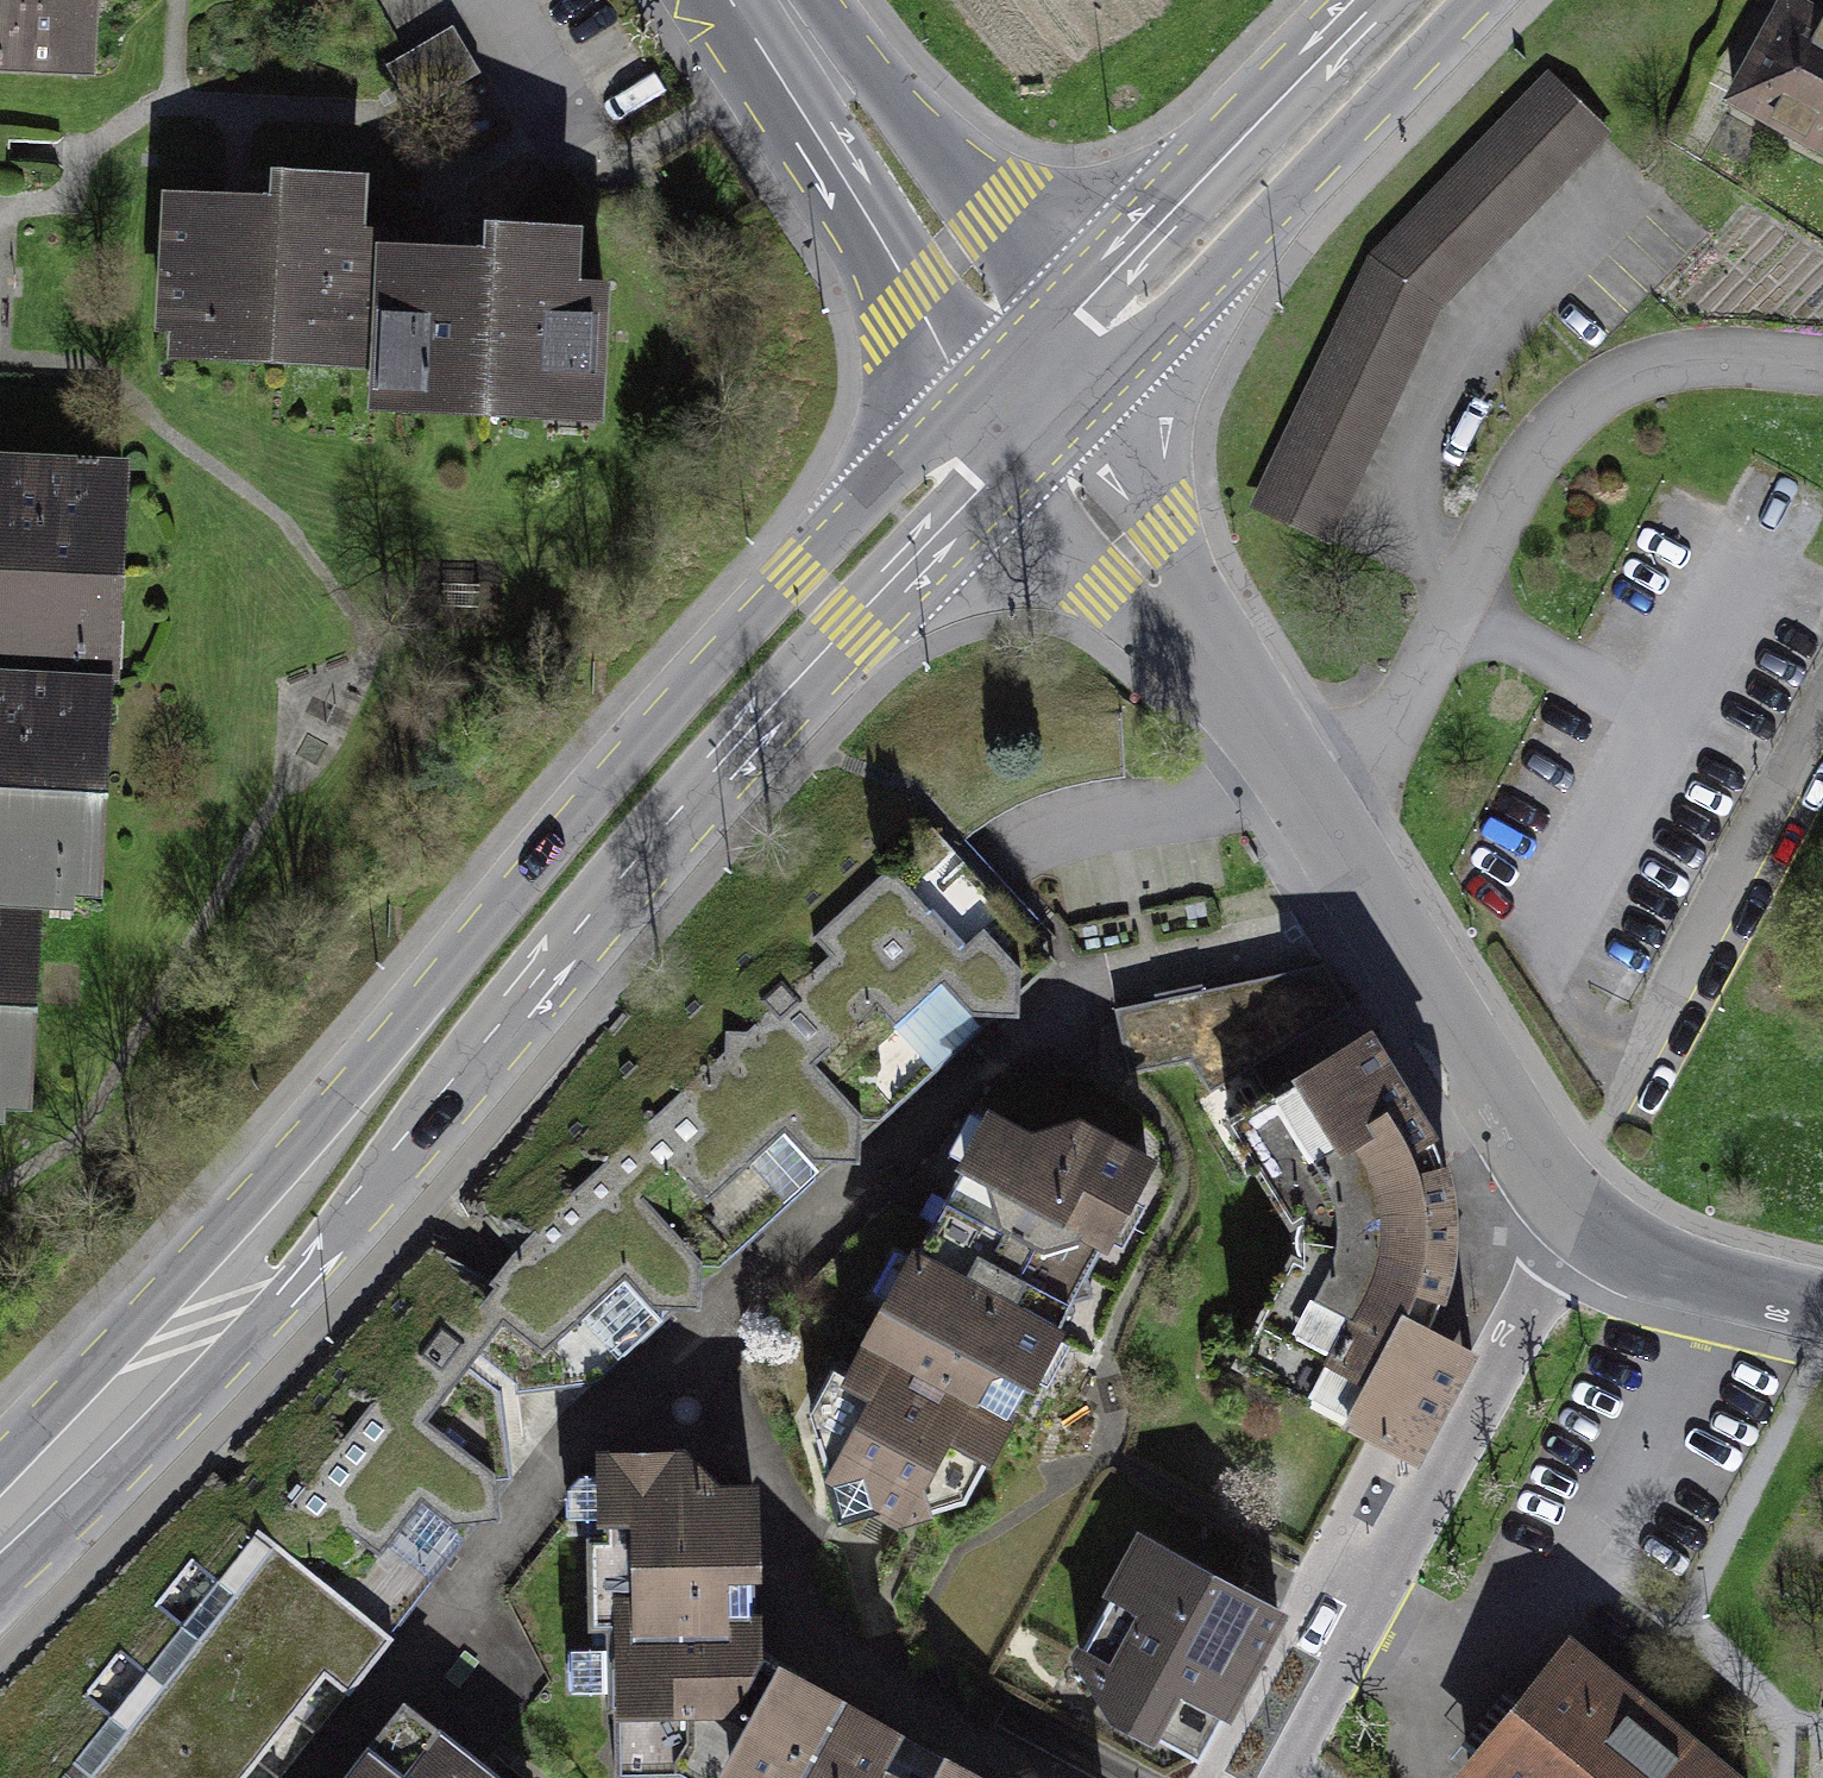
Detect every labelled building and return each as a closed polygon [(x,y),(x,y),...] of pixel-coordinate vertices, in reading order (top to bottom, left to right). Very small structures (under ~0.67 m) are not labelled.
[(86,69),(90,0),(0,0),(0,63),(86,69)] [(1789,1),(1734,98),(1822,148),(1822,20),(1789,1)] [(480,74),(453,27),(386,66),(413,112),(480,74)] [(1376,262),(1261,504),(1325,536),(1435,303),(1601,131),(1550,82),(1376,262)] [(251,203),(170,201),(163,326),(222,329),(237,357),(280,359),(281,332),(327,334),(342,363),(357,364),(362,238),(357,237),(360,182),(277,179),(276,221),(251,219),(251,203)] [(388,238),(362,238),(357,364),(377,363),(376,407),(417,408),(432,381),(543,388),(555,415),(596,418),(602,289),(572,289),(574,235),(492,230),(489,273),(466,272),(464,257),(390,254),(388,238)] [(106,687),(106,682),(87,682),(89,630),(116,616),(118,573),(92,572),(93,523),(122,509),(122,467),(0,461),(0,682),(106,687)] [(69,897),(71,846),(98,831),(100,790),(73,789),(76,738),(103,725),(106,687),(0,682),(0,894),(69,897)] [(830,956),(778,1003),(839,1071),(849,1062),(850,1045),(863,1034),(891,1066),(915,1067),(970,1016),(1019,1018),(1021,969),(1043,948),(934,828),(814,938),(830,956)] [(27,1044),(29,1002),(3,1001),(4,951),(33,937),(35,902),(68,902),(69,897),(0,894),(0,1060),(27,1044)] [(1254,1065),(1272,1096),(1369,1037),(1325,965),(1115,1009),(1129,1074),(1189,1062),(1210,1092),(1254,1065)] [(725,1052),(629,1141),(723,1244),(777,1194),(785,1202),(812,1178),(812,1162),(860,1164),(862,1116),(836,1089),(839,1071),(778,1003),(747,1032),(726,1031),(725,1052)] [(1293,1259),(1237,1363),(1414,1457),(1471,1353),(1427,1329),(1442,1297),(1450,1258),(1452,1217),(1446,1178),(1433,1139),(1369,1037),(1272,1096),(1260,1103),(1289,1149),(1257,1168),(1292,1223),(1302,1218),(1300,1230),(1300,1241),(1301,1253),(1304,1264),(1293,1259)] [(887,1309),(870,1338),(1013,1415),(1027,1387),(1023,1370),(1043,1333),(1054,1338),(1074,1301),(1093,1295),(1088,1275),(1103,1248),(1097,1232),(1118,1195),(1129,1200),(1148,1164),(1080,1127),(1030,1141),(1000,1125),(977,1167),(960,1171),(946,1200),(953,1205),(940,1227),(933,1224),(912,1262),(922,1268),(902,1305),(887,1309)] [(494,1287),(480,1306),(543,1355),(599,1303),(699,1310),(702,1263),(723,1244),(629,1141),(573,1191),(512,1255),(489,1284),(494,1287)] [(849,1428),(816,1437),(840,1518),(876,1507),(900,1521),(965,1503),(1013,1415),(870,1338),(849,1379),(869,1390),(849,1428)] [(501,1522),(496,1474),(428,1422),(444,1401),(424,1386),(408,1407),(386,1389),(374,1405),(370,1403),(268,1536),(258,1529),(252,1538),(388,1645),(395,1635),(379,1622),(452,1528),(501,1522)] [(616,1777),(679,1775),(754,1654),(743,1649),(743,1626),(754,1626),(752,1489),(717,1490),(681,1454),(602,1456),(602,1475),(580,1475),(568,1488),(568,1518),(604,1517),(604,1536),(586,1536),(588,1630),(591,1630),(591,1648),(571,1648),(572,1690),(607,1689),(608,1710),(613,1710),(616,1777)] [(61,1777),(244,1777),(326,1675),(349,1694),(388,1645),(252,1538),(61,1777)] [(1278,1613),(1143,1541),(1079,1657),(1116,1715),(1158,1739),(1177,1705),(1218,1726),(1278,1613)] [(1469,1773),(1475,1777),(1726,1777),(1570,1650),(1469,1773)] [(754,1654),(679,1775),(684,1777),(895,1777),(877,1768),(897,1733),(754,1654)] [(406,1703),(345,1777),(499,1777),(406,1703)] [(946,1761),(936,1777),(977,1777),(946,1761)]
